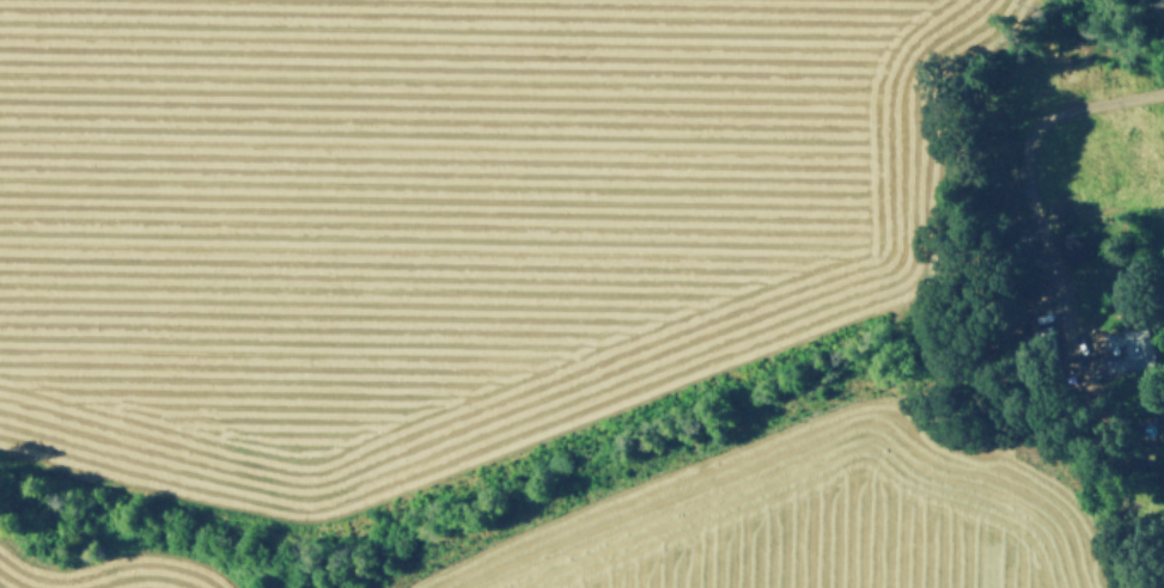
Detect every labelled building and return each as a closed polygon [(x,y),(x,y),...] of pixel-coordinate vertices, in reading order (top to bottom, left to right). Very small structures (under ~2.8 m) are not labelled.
[(1028,233),(1031,246),(1020,249),(1017,235),(1028,233)] [(1125,342),(1107,344),(1104,331),(1121,329),(1121,326),(1134,324),(1134,326),(1141,325),(1144,337),(1150,336),(1152,350),(1151,350),(1152,363),(1105,369),(1104,355),(1127,353),(1125,342)]
